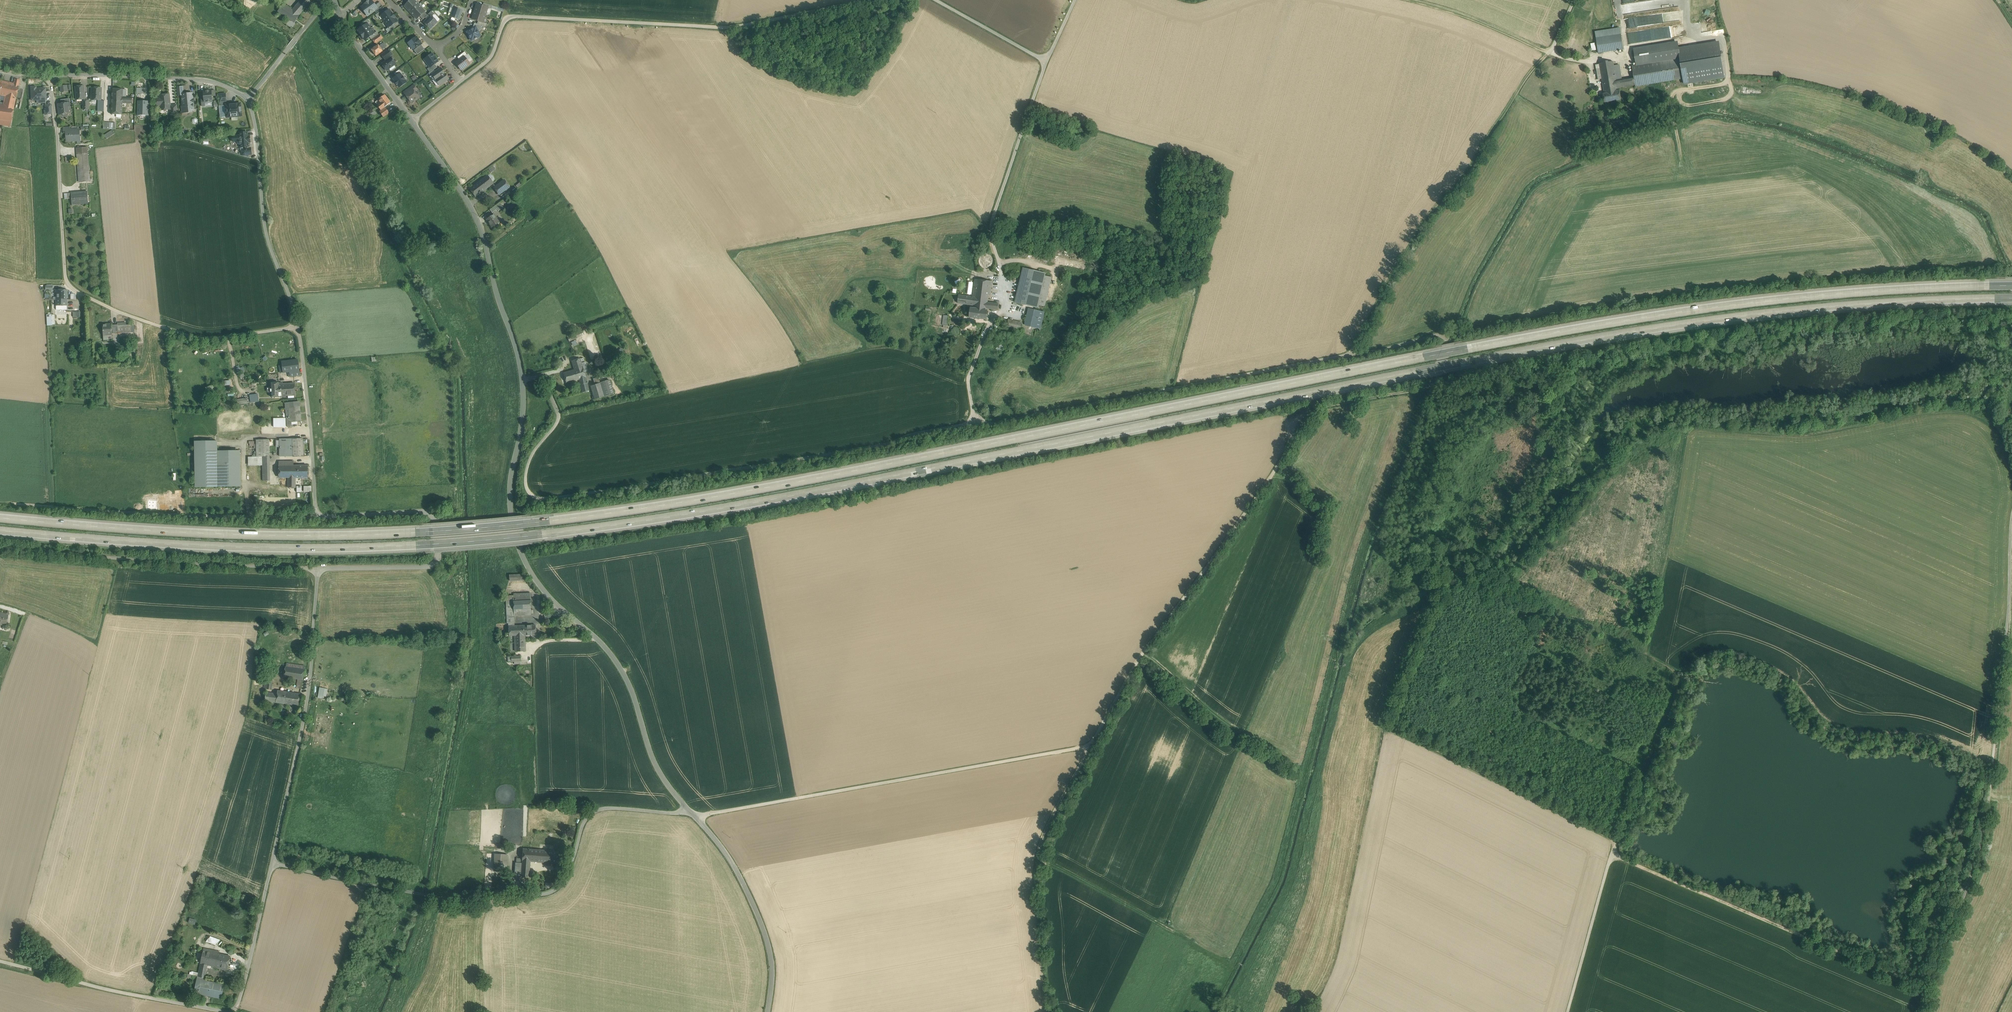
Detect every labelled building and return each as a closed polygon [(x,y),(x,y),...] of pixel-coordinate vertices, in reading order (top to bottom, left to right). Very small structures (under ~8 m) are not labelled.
[(292,10),(283,4),(278,11),(295,22),(299,15),(312,0),(301,0),(292,10)] [(361,7),(363,6),(365,9),(364,11),(367,16),(375,11),(378,9),(375,5),(373,5),(374,3),(372,0),(371,0),(361,7)] [(404,6),(411,13),(419,5),(414,0),(411,0),(407,3),(404,6)] [(384,8),(380,2),(375,5),(378,9),(375,11),(377,13),(384,8)] [(483,6),(477,4),(475,12),(485,15),(488,8),(488,7),(483,6)] [(419,5),(411,13),(417,19),(420,16),(424,12),(425,11),(419,5)] [(450,17),(460,20),(463,10),(453,6),(450,17)] [(394,24),(399,21),(390,8),(385,12),(383,10),(378,13),(387,28),(386,29),(388,32),(396,27),(394,24)] [(435,15),(431,11),(427,15),(425,17),(427,20),(431,16),(432,17),(435,15)] [(485,15),(475,12),(472,19),(478,21),(483,23),(483,22),(485,15)] [(427,20),(424,23),(430,29),(437,22),(432,17),(431,16),(427,20)] [(375,32),(368,21),(356,28),(365,42),(378,33),(377,31),(375,32)] [(477,24),(474,23),(473,28),(473,29),(476,27),(478,32),(481,30),(482,25),(477,24)] [(473,29),(467,32),(472,41),(475,39),(475,40),(478,38),(477,38),(480,36),(478,32),(476,27),(473,29)] [(1620,28),(1595,32),(1596,38),(1621,34),(1620,28)] [(380,34),(373,40),(375,43),(383,38),(380,34)] [(1621,34),(1596,38),(1598,53),(1624,49),(1621,34)] [(416,37),(408,43),(413,50),(414,50),(421,44),(422,44),(416,37)] [(1720,40),(1678,47),(1680,58),(1683,79),(1684,84),(1726,77),(1720,40)] [(421,44),(414,50),(417,55),(425,49),(421,44)] [(378,45),(371,49),(376,56),(383,51),(382,50),(379,46),(378,45)] [(389,50),(382,55),(385,60),(392,55),(389,50)] [(465,52),(458,57),(460,60),(464,56),(465,57),(467,55),(465,52)] [(438,62),(432,53),(424,59),(430,67),(435,64),(438,62)] [(460,60),(456,63),(461,70),(470,63),(465,57),(464,56),(460,60)] [(391,58),(382,64),(387,71),(396,64),(391,58)] [(1680,58),(1660,61),(1663,82),(1683,79),(1680,58)] [(1660,61),(1632,66),(1634,77),(1635,85),(1635,87),(1663,82),(1660,61)] [(1613,62),(1599,64),(1600,68),(1597,69),(1598,79),(1602,79),(1604,90),(1617,87),(1618,88),(1635,85),(1634,77),(1616,80),(1613,62)] [(435,64),(430,67),(427,69),(430,72),(434,70),(437,67),(435,64)] [(435,72),(432,75),(436,80),(445,74),(441,68),(435,72)] [(397,75),(393,78),(399,88),(408,83),(400,71),(396,74),(397,75)] [(445,74),(436,80),(439,85),(448,79),(445,74)] [(0,105),(0,125),(10,126),(13,110),(18,86),(19,80),(15,79),(14,84),(10,83),(10,84),(4,83),(3,95),(5,96),(3,106),(0,105)] [(84,86),(76,87),(76,100),(85,99),(84,86)] [(41,89),(36,90),(36,87),(31,87),(32,100),(46,99),(45,88),(41,88),(41,89)] [(101,87),(93,87),(92,100),(93,99),(96,99),(96,100),(100,100),(101,100),(101,87)] [(1617,87),(1604,90),(1605,94),(1603,94),(1605,102),(1621,99),(1620,90),(1618,91),(1618,88),(1617,87)] [(123,89),(112,89),(111,114),(122,115),(122,103),(132,103),(132,97),(122,97),(123,89)] [(211,90),(203,91),(204,99),(205,102),(206,102),(207,103),(210,103),(211,101),(212,101),(211,90)] [(414,92),(413,90),(411,91),(406,95),(409,100),(409,102),(410,104),(412,104),(414,103),(414,101),(417,99),(419,97),(419,95),(418,94),(416,93),(415,92),(414,92)] [(184,94),(182,95),(183,107),(182,107),(182,112),(191,111),(191,110),(194,110),(193,103),(194,103),(194,99),(193,99),(192,94),(184,94)] [(169,95),(159,96),(160,98),(159,100),(159,105),(160,106),(161,110),(161,109),(170,108),(170,109),(171,109),(170,105),(169,95)] [(385,95),(378,100),(381,103),(377,105),(381,110),(390,102),(385,95)] [(70,98),(61,100),(61,104),(58,104),(59,114),(69,113),(68,107),(71,107),(70,98)] [(148,102),(138,102),(138,115),(148,115),(148,102)] [(241,104),(225,105),(227,117),(242,116),(241,104)] [(385,108),(380,112),(383,117),(389,113),(385,108)] [(374,109),(366,115),(368,118),(371,115),(372,116),(376,113),(374,109)] [(80,130),(71,130),(70,127),(63,127),(64,131),(66,131),(66,141),(77,140),(77,144),(80,144),(80,130)] [(112,130),(104,135),(106,139),(115,134),(112,130)] [(247,132),(240,133),(240,136),(234,136),(235,142),(237,141),(238,143),(239,144),(241,144),(241,147),(242,147),(243,149),(249,149),(248,147),(249,147),(248,142),(249,142),(250,140),(250,138),(248,137),(247,132)] [(87,147),(77,148),(80,182),(90,182),(87,147)] [(492,183),(487,176),(481,181),(486,188),(492,183)] [(481,181),(470,189),(476,196),(486,188),(481,181)] [(503,182),(494,188),(499,194),(508,188),(503,182)] [(87,191),(72,192),(72,193),(72,199),(72,205),(88,203),(87,191)] [(502,201),(495,206),(497,209),(498,211),(503,207),(502,206),(504,204),(502,201)] [(494,214),(487,219),(492,227),(499,222),(494,214)] [(1045,273),(1023,268),(1015,302),(1037,307),(1038,305),(1045,276),(1044,275),(1045,273)] [(1045,276),(1038,305),(1044,307),(1051,277),(1045,276)] [(974,305),(973,308),(986,310),(987,308),(998,310),(999,304),(987,302),(988,296),(990,281),(977,279),(975,297),(959,295),(958,303),(970,305),(974,305)] [(67,290),(56,289),(56,300),(67,299),(67,290)] [(67,299),(56,300),(56,310),(67,310),(67,299)] [(973,308),(971,308),(969,317),(986,319),(987,311),(986,310),(973,308)] [(1040,311),(1029,308),(1025,324),(1037,327),(1040,311)] [(1022,323),(1009,320),(1007,326),(1020,329),(1022,323)] [(112,324),(103,325),(103,335),(112,335),(112,334),(112,325),(112,324)] [(131,325),(118,326),(118,333),(131,332),(131,325)] [(572,336),(568,338),(569,341),(580,336),(579,333),(572,336)] [(586,377),(580,358),(572,361),(574,370),(563,373),(566,383),(579,379),(586,377)] [(286,361),(282,362),(282,366),(283,372),(299,370),(298,359),(286,361)] [(586,377),(579,379),(583,393),(589,391),(586,377)] [(611,380),(600,383),(604,396),(615,393),(612,383),(611,380)] [(279,382),(270,383),(271,397),(279,396),(282,396),(281,384),(279,384),(279,382)] [(294,383),(281,384),(282,396),(295,395),(294,383)] [(595,384),(591,386),(595,399),(604,396),(600,383),(595,384)] [(258,393),(250,394),(250,402),(259,401),(258,393)] [(299,401),(285,403),(287,418),(291,417),(291,422),(301,421),(299,401)] [(286,427),(286,418),(274,418),(274,427),(286,427)] [(256,440),(257,457),(262,456),(269,456),(270,456),(269,439),(256,440)] [(292,439),(280,439),(280,444),(281,456),(293,455),(292,439)] [(303,439),(292,439),(293,455),(293,456),(303,456),(303,439)] [(240,451),(218,451),(217,441),(195,441),(195,487),(241,486),(240,451)] [(262,456),(257,457),(248,457),(248,465),(263,465),(262,456)] [(294,465),(279,466),(279,478),(288,478),(288,488),(296,488),(296,478),(296,465),(294,465)] [(308,478),(308,465),(296,465),(296,478),(308,478)] [(514,595),(506,596),(507,623),(508,623),(515,623),(514,616),(531,615),(530,593),(514,593),(514,595)] [(0,613),(0,624),(6,625),(8,615),(0,613)] [(523,625),(515,626),(515,636),(516,651),(525,651),(525,635),(523,635),(523,625)] [(536,625),(523,625),(523,635),(525,635),(536,635),(536,625)] [(304,669),(294,668),(295,665),(287,664),(286,667),(285,667),(284,677),(298,679),(302,680),(304,669)] [(264,688),(272,689),(273,679),(270,679),(265,678),(264,688)] [(324,696),(325,690),(327,691),(328,688),(320,687),(318,695),(324,696)] [(277,694),(266,692),(265,701),(284,703),(286,692),(278,690),(277,694)] [(300,694),(286,692),(284,703),(298,706),(300,694)] [(535,849),(523,848),(523,858),(523,860),(530,861),(534,861),(535,849)] [(558,851),(535,849),(534,861),(543,862),(543,861),(547,861),(547,862),(557,863),(558,851)] [(508,855),(495,854),(494,869),(507,870),(508,855)] [(530,861),(523,860),(522,863),(521,876),(529,876),(530,861)] [(206,941),(215,945),(220,940),(207,936),(206,941)] [(219,951),(204,948),(201,963),(206,964),(227,969),(230,956),(219,953),(219,951)] [(206,964),(201,963),(198,976),(205,977),(207,968),(205,967),(206,964)] [(204,980),(197,979),(195,993),(221,998),(224,984),(204,980)]
